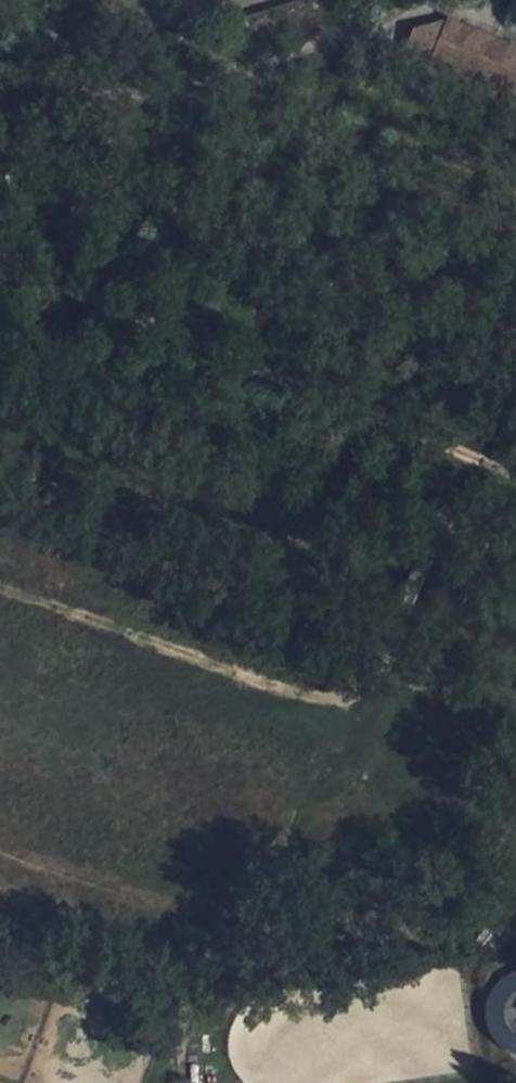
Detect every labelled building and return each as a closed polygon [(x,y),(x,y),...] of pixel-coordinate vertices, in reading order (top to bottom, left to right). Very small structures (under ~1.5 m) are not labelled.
[(515,97),(515,49),(514,47),(442,14),(411,25),(404,40),(488,78),(485,83),(515,97)]
